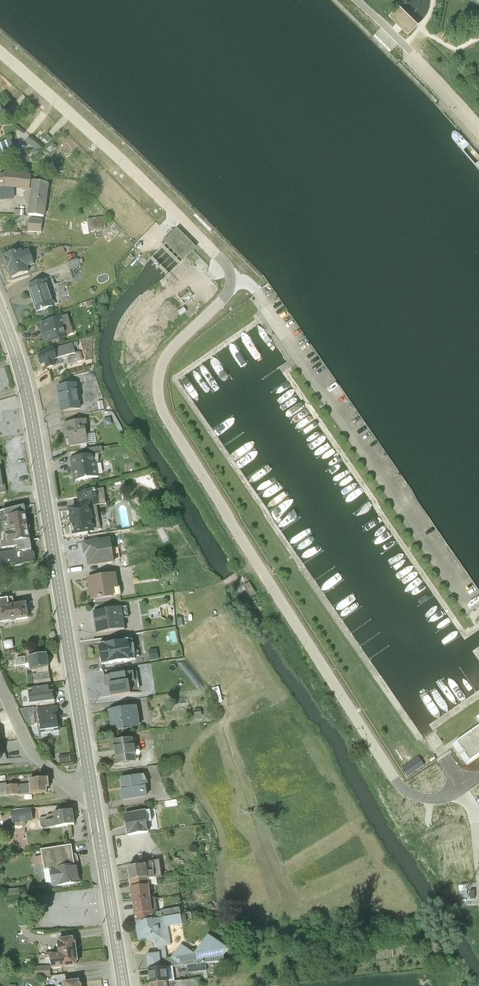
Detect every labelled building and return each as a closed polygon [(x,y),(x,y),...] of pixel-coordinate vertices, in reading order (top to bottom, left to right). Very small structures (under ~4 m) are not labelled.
[(389,13),(407,31),(417,21),(398,5),(389,13)] [(46,130),(42,134),(46,138),(50,134),(46,130)] [(41,142),(28,132),(23,137),(32,145),(41,142)] [(0,138),(0,152),(20,146),(18,137),(11,139),(9,135),(0,138)] [(4,167),(4,169),(3,182),(0,183),(0,196),(13,194),(13,183),(28,185),(30,170),(4,167)] [(31,176),(27,211),(44,213),(48,179),(31,176)] [(88,228),(105,225),(102,213),(86,216),(88,228)] [(41,216),(28,215),(27,228),(40,229),(41,216)] [(167,236),(184,252),(185,253),(194,244),(176,226),(167,236)] [(62,243),(51,246),(53,252),(64,249),(62,243)] [(4,252),(2,253),(7,266),(8,266),(11,274),(28,269),(28,268),(33,266),(32,262),(33,261),(28,246),(21,248),(21,246),(3,252),(4,252)] [(77,255),(66,259),(69,266),(80,262),(77,255)] [(27,283),(36,308),(60,300),(54,282),(52,276),(52,275),(48,276),(48,273),(44,275),(44,277),(27,283)] [(52,276),(54,282),(61,279),(58,273),(52,276)] [(66,312),(69,319),(79,316),(75,303),(65,306),(66,312)] [(40,320),(42,328),(46,327),(48,333),(50,338),(66,333),(65,329),(71,326),(69,319),(66,312),(40,320)] [(52,345),(36,349),(40,361),(44,360),(45,366),(54,363),(52,358),(56,357),(55,356),(74,351),(71,341),(53,346),(52,345)] [(80,348),(74,349),(75,352),(66,354),(68,361),(82,357),(80,348)] [(75,380),(56,383),(60,409),(79,406),(75,380)] [(85,417),(62,420),(64,434),(67,434),(68,444),(87,441),(84,425),(87,425),(85,417)] [(97,451),(69,455),(72,478),(98,474),(96,460),(98,459),(97,451)] [(70,529),(91,526),(93,526),(93,523),(99,522),(96,505),(96,502),(105,501),(102,485),(96,486),(96,484),(86,486),(75,489),(76,500),(66,501),(70,529)] [(7,517),(0,518),(0,543),(15,541),(16,545),(16,547),(19,547),(21,559),(32,557),(24,509),(23,502),(2,506),(3,512),(6,512),(7,517)] [(86,560),(112,557),(108,532),(80,536),(82,549),(84,549),(86,560)] [(0,547),(0,564),(21,559),(19,547),(16,547),(16,545),(0,547)] [(114,567),(85,572),(89,595),(112,591),(111,583),(116,583),(116,581),(114,567)] [(248,576),(242,580),(248,590),(254,586),(248,576)] [(116,583),(111,583),(112,591),(119,589),(118,581),(116,581),(116,583)] [(27,614),(25,598),(12,600),(0,601),(0,618),(27,614)] [(120,602),(91,606),(94,628),(123,623),(121,612),(120,602)] [(96,639),(99,660),(130,655),(127,636),(127,634),(96,639)] [(34,664),(46,662),(48,662),(45,649),(26,652),(27,659),(28,665),(34,664)] [(27,659),(26,652),(13,655),(7,656),(8,661),(14,661),(14,662),(24,661),(24,660),(27,659)] [(31,670),(33,684),(47,682),(50,681),(48,668),(47,668),(46,662),(34,664),(35,670),(31,670)] [(53,697),(52,686),(47,687),(47,682),(33,684),(26,684),(28,700),(53,697)] [(135,700),(106,705),(110,726),(139,721),(135,700)] [(59,727),(55,701),(35,704),(37,714),(38,725),(39,728),(39,729),(41,729),(59,727)] [(192,704),(195,716),(201,714),(199,703),(192,704)] [(457,734),(471,754),(478,749),(478,719),(457,734)] [(131,733),(111,736),(114,760),(135,757),(131,733)] [(183,744),(179,741),(172,751),(176,755),(183,744)] [(59,757),(71,756),(70,748),(58,749),(59,757)] [(400,763),(406,771),(424,759),(418,751),(400,763)] [(139,770),(118,773),(120,785),(118,786),(120,796),(146,793),(144,780),(144,778),(140,778),(139,770)] [(29,791),(46,789),(46,784),(48,784),(47,774),(28,776),(28,783),(29,791)] [(29,791),(28,783),(17,784),(16,781),(5,782),(5,780),(0,781),(0,793),(16,791),(16,792),(29,791)] [(175,795),(162,797),(163,803),(176,801),(175,795)] [(30,805),(9,808),(11,820),(32,816),(30,805)] [(45,825),(74,821),(72,806),(51,810),(51,811),(52,816),(44,817),(45,825)] [(144,806),(122,810),(126,832),(147,828),(146,818),(144,807),(144,806)] [(45,825),(44,817),(52,816),(51,811),(45,812),(45,814),(38,815),(39,826),(45,825)] [(70,841),(39,846),(40,853),(41,861),(42,868),(48,867),(50,879),(50,884),(79,880),(76,862),(76,861),(73,862),(71,850),(70,841)] [(34,862),(41,861),(40,853),(33,854),(34,862)] [(127,877),(128,884),(148,882),(156,881),(155,875),(160,874),(158,857),(140,860),(140,862),(145,861),(147,874),(129,877),(127,877)] [(147,874),(145,861),(140,862),(127,864),(129,877),(147,874)] [(130,899),(131,899),(150,896),(149,896),(148,882),(128,884),(130,899)] [(149,896),(150,896),(152,916),(158,915),(157,909),(155,895),(149,896)] [(134,920),(152,916),(150,896),(131,899),(134,920)] [(180,941),(170,954),(166,955),(164,944),(170,943),(167,924),(181,922),(181,920),(180,913),(180,911),(158,915),(152,916),(134,920),(136,938),(145,936),(145,939),(152,938),(153,945),(156,945),(157,950),(145,951),(146,966),(166,965),(172,964),(186,962),(205,960),(223,958),(222,953),(228,946),(207,931),(193,950),(180,941)] [(57,953),(76,950),(75,939),(73,939),(73,935),(55,937),(56,949),(57,953)] [(76,950),(57,953),(57,955),(59,967),(61,967),(76,964),(76,960),(77,960),(76,950)] [(205,960),(186,962),(186,970),(206,968),(205,960)] [(49,964),(30,964),(31,975),(49,975),(49,964)] [(166,965),(168,980),(166,980),(167,985),(199,985),(198,976),(174,979),(172,964),(166,965)] [(166,965),(146,966),(148,982),(166,980),(168,980),(166,965)] [(81,982),(79,982),(78,978),(61,980),(62,985),(81,985),(81,982)]
